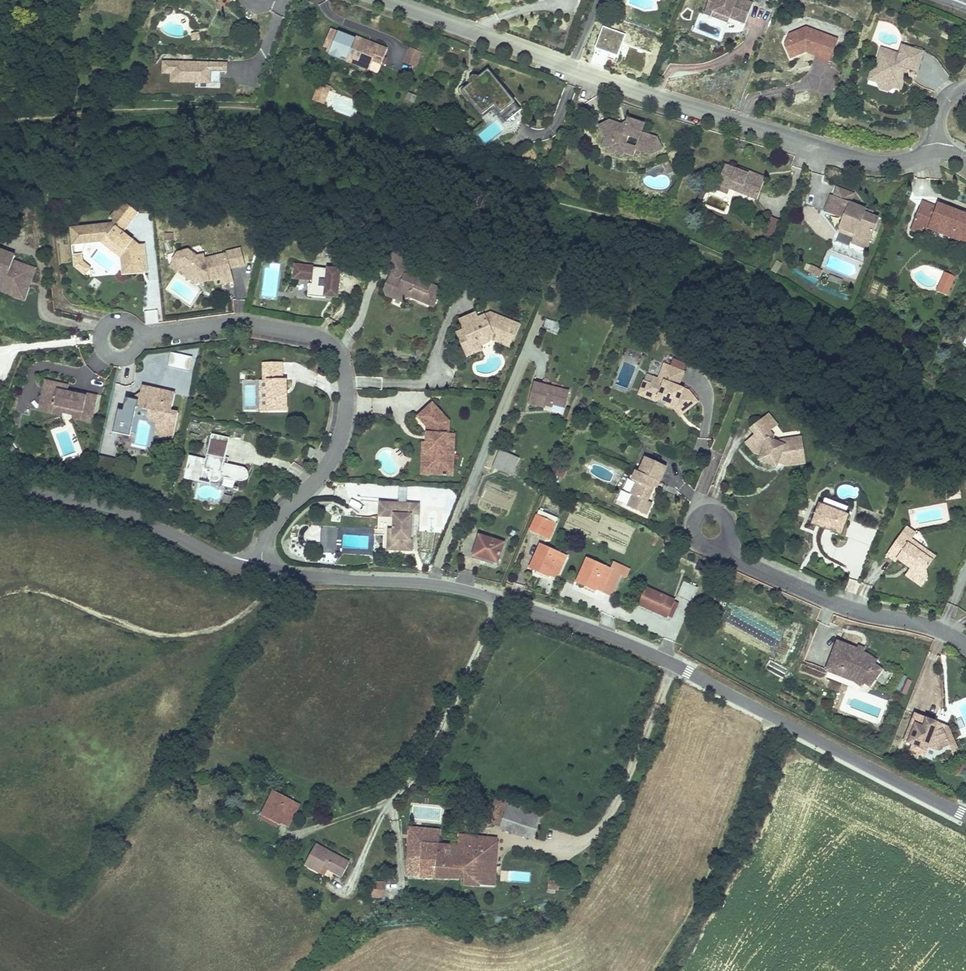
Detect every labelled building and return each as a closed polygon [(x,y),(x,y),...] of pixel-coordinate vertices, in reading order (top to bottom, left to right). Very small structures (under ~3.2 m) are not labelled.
[(704,14),(728,23),(730,19),(745,24),(753,4),(743,0),(737,0),(709,0),(704,14)] [(807,27),(789,35),(791,39),(789,44),(785,45),(790,56),(805,49),(806,51),(829,61),(838,39),(820,32),(816,40),(812,38),(807,27)] [(820,32),(807,27),(812,38),(816,40),(820,32)] [(331,29),(324,47),(328,48),(327,52),(348,60),(349,56),(371,65),(373,61),(382,64),(388,49),(373,44),(373,46),(368,44),(369,42),(356,37),(355,39),(331,29)] [(402,62),(416,67),(422,52),(408,46),(402,62)] [(926,54),(905,46),(902,54),(901,56),(893,53),(894,51),(884,47),(880,59),(881,59),(878,67),(873,70),(870,78),(878,81),(884,78),(892,82),(895,87),(901,90),(906,78),(903,73),(905,68),(909,69),(919,73),(926,54)] [(805,49),(790,56),(791,58),(806,51),(805,49)] [(348,60),(347,62),(369,70),(371,65),(349,56),(348,60)] [(170,83),(211,83),(212,71),(227,71),(228,62),(162,61),(163,74),(171,74),(170,83)] [(473,81),(463,89),(485,115),(496,106),(508,120),(523,107),(491,67),(481,75),(473,81)] [(480,73),(476,73),(472,76),(472,80),(473,81),(481,75),(480,73)] [(884,78),(878,81),(880,87),(889,91),(892,89),(895,87),(892,82),(884,78)] [(319,83),(317,89),(328,92),(330,86),(319,83)] [(324,103),(328,92),(317,89),(314,99),(324,103)] [(413,103),(416,95),(407,92),(404,99),(413,103)] [(609,120),(598,126),(604,137),(612,139),(611,144),(624,149),(626,143),(629,136),(638,139),(636,146),(635,148),(651,154),(662,148),(656,137),(641,132),(644,124),(628,119),(626,126),(609,120)] [(612,139),(604,137),(601,145),(610,147),(609,150),(622,155),(623,152),(633,155),(635,148),(636,146),(626,143),(624,149),(611,144),(612,139)] [(668,162),(663,164),(666,170),(671,167),(668,162)] [(738,170),(725,165),(718,184),(730,189),(743,194),(757,200),(765,178),(748,172),(747,174),(738,170)] [(718,184),(716,189),(728,194),(730,189),(718,184)] [(866,209),(831,195),(824,211),(843,218),(838,231),(854,236),(869,242),(878,217),(872,215),(864,212),(866,209)] [(112,224),(71,229),(72,242),(108,238),(124,251),(127,275),(142,273),(141,265),(147,265),(145,244),(140,245),(124,233),(139,213),(124,202),(111,218),(115,221),(112,224)] [(965,218),(955,214),(957,211),(946,206),(943,214),(935,211),(937,207),(922,202),(913,226),(923,230),(924,227),(939,232),(941,227),(965,236),(965,217),(965,218)] [(946,206),(938,204),(937,207),(935,211),(943,214),(946,206)] [(767,225),(765,236),(772,238),(775,226),(767,225)] [(941,227),(939,232),(965,243),(965,236),(941,227)] [(866,249),(869,242),(854,236),(851,243),(866,249)] [(108,238),(72,242),(73,246),(101,243),(121,259),(123,275),(127,275),(124,251),(108,238)] [(178,254),(173,261),(183,268),(184,276),(190,280),(196,279),(201,277),(203,282),(223,277),(225,283),(234,281),(230,268),(245,265),(241,249),(226,253),(226,254),(205,259),(204,255),(197,257),(188,251),(178,254)] [(12,288),(16,297),(27,293),(28,289),(25,284),(28,278),(31,279),(35,269),(13,261),(15,256),(0,250),(0,284),(12,288)] [(400,250),(387,255),(393,273),(395,278),(393,283),(387,281),(384,289),(387,296),(392,297),(396,296),(404,299),(410,297),(433,307),(441,289),(417,278),(416,279),(405,275),(407,269),(400,250)] [(83,255),(74,256),(75,267),(77,269),(84,262),(83,255)] [(183,268),(173,261),(170,266),(184,276),(183,268)] [(85,276),(91,268),(84,262),(77,269),(85,276)] [(340,270),(296,265),(294,278),(312,280),(312,284),(309,284),(308,296),(325,298),(326,296),(337,297),(340,270)] [(822,270),(813,266),(810,273),(818,277),(822,270)] [(953,276),(946,273),(943,282),(950,284),(953,276)] [(842,285),(843,279),(830,275),(828,281),(842,285)] [(957,278),(953,276),(950,284),(943,282),(939,292),(949,297),(957,278)] [(16,297),(12,288),(0,284),(0,292),(16,297)] [(483,311),(468,317),(470,322),(485,316),(483,311)] [(468,317),(460,320),(464,330),(467,336),(460,339),(464,348),(478,342),(480,346),(490,341),(491,339),(492,336),(511,343),(518,325),(491,314),(485,316),(470,322),(468,317)] [(544,327),(558,332),(561,323),(547,319),(544,327)] [(464,330),(457,333),(460,339),(467,336),(464,330)] [(511,343),(492,336),(491,339),(510,347),(511,343)] [(478,342),(464,348),(467,356),(481,350),(480,346),(478,342)] [(672,367),(683,372),(686,365),(674,361),(672,367)] [(263,363),(264,381),(267,381),(268,412),(287,411),(287,379),(283,379),(282,363),(263,363)] [(658,379),(654,377),(651,383),(646,394),(657,399),(666,403),(671,404),(673,403),(682,414),(698,402),(690,392),(683,389),(682,393),(677,391),(684,372),(683,372),(672,367),(664,364),(658,379)] [(646,394),(651,383),(644,380),(638,395),(656,402),(657,399),(646,394)] [(69,386),(46,381),(41,406),(64,411),(64,407),(74,409),(73,414),(92,419),(97,396),(78,392),(77,395),(67,393),(68,390),(69,386)] [(267,381),(264,381),(260,381),(260,412),(268,412),(267,381)] [(545,404),(552,404),(553,405),(564,408),(569,391),(535,383),(530,404),(545,408),(546,407),(545,404)] [(142,386),(140,395),(133,400),(131,412),(123,411),(119,430),(132,433),(134,434),(138,415),(137,414),(138,408),(159,413),(154,434),(173,438),(178,413),(171,412),(175,394),(142,386)] [(131,412),(133,400),(126,398),(123,411),(131,412)] [(432,403),(417,417),(431,433),(431,443),(426,443),(425,454),(429,455),(428,475),(445,476),(446,466),(454,467),(455,434),(450,434),(447,433),(448,419),(432,403)] [(680,416),(682,414),(673,403),(671,404),(666,403),(665,405),(675,409),(680,416)] [(64,411),(41,406),(40,411),(62,415),(63,412),(73,414),(74,409),(64,407),(64,411)] [(119,430),(123,411),(119,410),(114,433),(131,437),(132,433),(119,430)] [(760,460),(776,466),(779,459),(785,462),(786,465),(805,463),(801,438),(780,441),(779,444),(772,441),(774,438),(769,432),(777,426),(769,415),(751,429),(756,435),(747,443),(754,453),(762,455),(760,460)] [(243,467),(228,464),(224,463),(226,457),(230,438),(212,434),(207,459),(189,456),(184,479),(194,481),(194,478),(211,481),(218,481),(222,477),(241,481),(244,481),(248,478),(248,474),(247,469),(243,467)] [(426,443),(422,442),(421,475),(428,475),(429,455),(425,454),(426,443)] [(315,450),(310,448),(306,456),(311,459),(315,450)] [(500,451),(497,458),(515,466),(519,459),(500,451)] [(647,501),(654,487),(657,481),(659,483),(666,467),(646,457),(639,472),(636,471),(632,480),(637,482),(631,494),(633,495),(628,506),(646,515),(652,503),(647,501)] [(411,473),(419,473),(419,458),(411,458),(411,473)] [(512,475),(515,466),(497,458),(493,467),(512,475)] [(454,467),(446,466),(445,476),(454,476),(454,467)] [(957,481),(950,483),(953,493),(960,492),(957,481)] [(231,503),(233,488),(223,487),(221,502),(231,503)] [(168,502),(170,492),(162,490),(160,500),(168,502)] [(398,507),(398,503),(379,502),(378,517),(393,518),(392,529),(392,540),(396,540),(395,551),(412,551),(412,540),(410,540),(411,515),(419,515),(419,504),(406,503),(405,507),(398,507)] [(849,516),(820,505),(812,524),(841,536),(849,516)] [(537,514),(556,523),(558,518),(539,510),(537,514)] [(556,523),(537,514),(530,531),(549,539),(556,523)] [(323,526),(321,546),(333,546),(335,527),(323,526)] [(899,537),(886,555),(895,562),(897,559),(904,564),(906,562),(912,566),(910,568),(908,571),(924,582),(927,578),(926,570),(933,561),(925,555),(928,551),(911,539),(916,533),(907,527),(899,537)] [(392,540),(392,529),(387,529),(386,550),(395,551),(396,540),(392,540)] [(480,536),(474,555),(487,560),(497,563),(503,543),(480,536)] [(557,578),(566,557),(540,545),(530,568),(549,576),(550,575),(557,578)] [(936,557),(928,551),(925,555),(933,561),(936,557)] [(614,562),(611,570),(587,559),(577,582),(596,590),(596,589),(611,595),(621,575),(624,567),(614,562)] [(624,567),(621,575),(626,577),(630,569),(624,567)] [(924,582),(908,571),(905,575),(921,586),(924,582)] [(684,582),(677,596),(691,602),(698,588),(684,582)] [(862,583),(858,593),(868,597),(872,587),(862,583)] [(666,617),(667,615),(673,602),(674,600),(647,588),(640,605),(666,617)] [(673,602),(667,615),(671,617),(678,604),(673,602)] [(858,650),(838,642),(827,669),(842,674),(843,671),(857,677),(870,686),(881,670),(874,665),(876,661),(873,659),(871,657),(868,655),(863,653),(862,653),(862,654),(858,653),(859,650),(858,650)] [(842,674),(827,669),(827,670),(869,687),(870,686),(857,677),(843,671),(842,674)] [(903,678),(899,692),(908,694),(912,680),(903,678)] [(963,737),(965,736),(965,697),(949,704),(963,737)] [(938,749),(951,744),(944,729),(937,732),(925,727),(928,719),(916,714),(905,741),(914,745),(912,750),(925,755),(929,746),(938,749)] [(936,722),(928,719),(925,727),(937,732),(944,729),(951,744),(953,749),(957,747),(949,727),(936,722)] [(299,805),(274,792),(263,815),(280,824),(281,822),(288,826),(299,805)] [(542,812),(509,802),(500,828),(533,838),(542,812)] [(280,824),(263,815),(260,819),(278,828),(280,824)] [(439,831),(411,829),(409,856),(422,857),(423,844),(438,845),(439,831)] [(483,842),(484,838),(459,836),(458,847),(467,847),(467,843),(471,843),(471,841),(483,842)] [(458,847),(456,846),(455,860),(462,861),(461,878),(465,878),(464,885),(495,886),(495,874),(487,874),(489,852),(497,852),(498,839),(484,838),(483,842),(471,841),(471,843),(467,843),(467,847),(458,847)] [(350,863),(316,844),(305,865),(319,873),(323,867),(328,869),(342,877),(350,863)] [(456,846),(438,845),(423,844),(422,857),(409,856),(407,877),(461,878),(462,861),(455,860),(456,846)] [(487,874),(495,874),(497,852),(489,852),(487,874)] [(323,867),(319,873),(324,875),(328,869),(323,867)] [(560,882),(549,881),(548,889),(556,890),(559,890),(560,882)] [(386,882),(373,882),(372,897),(385,898),(386,882)]
